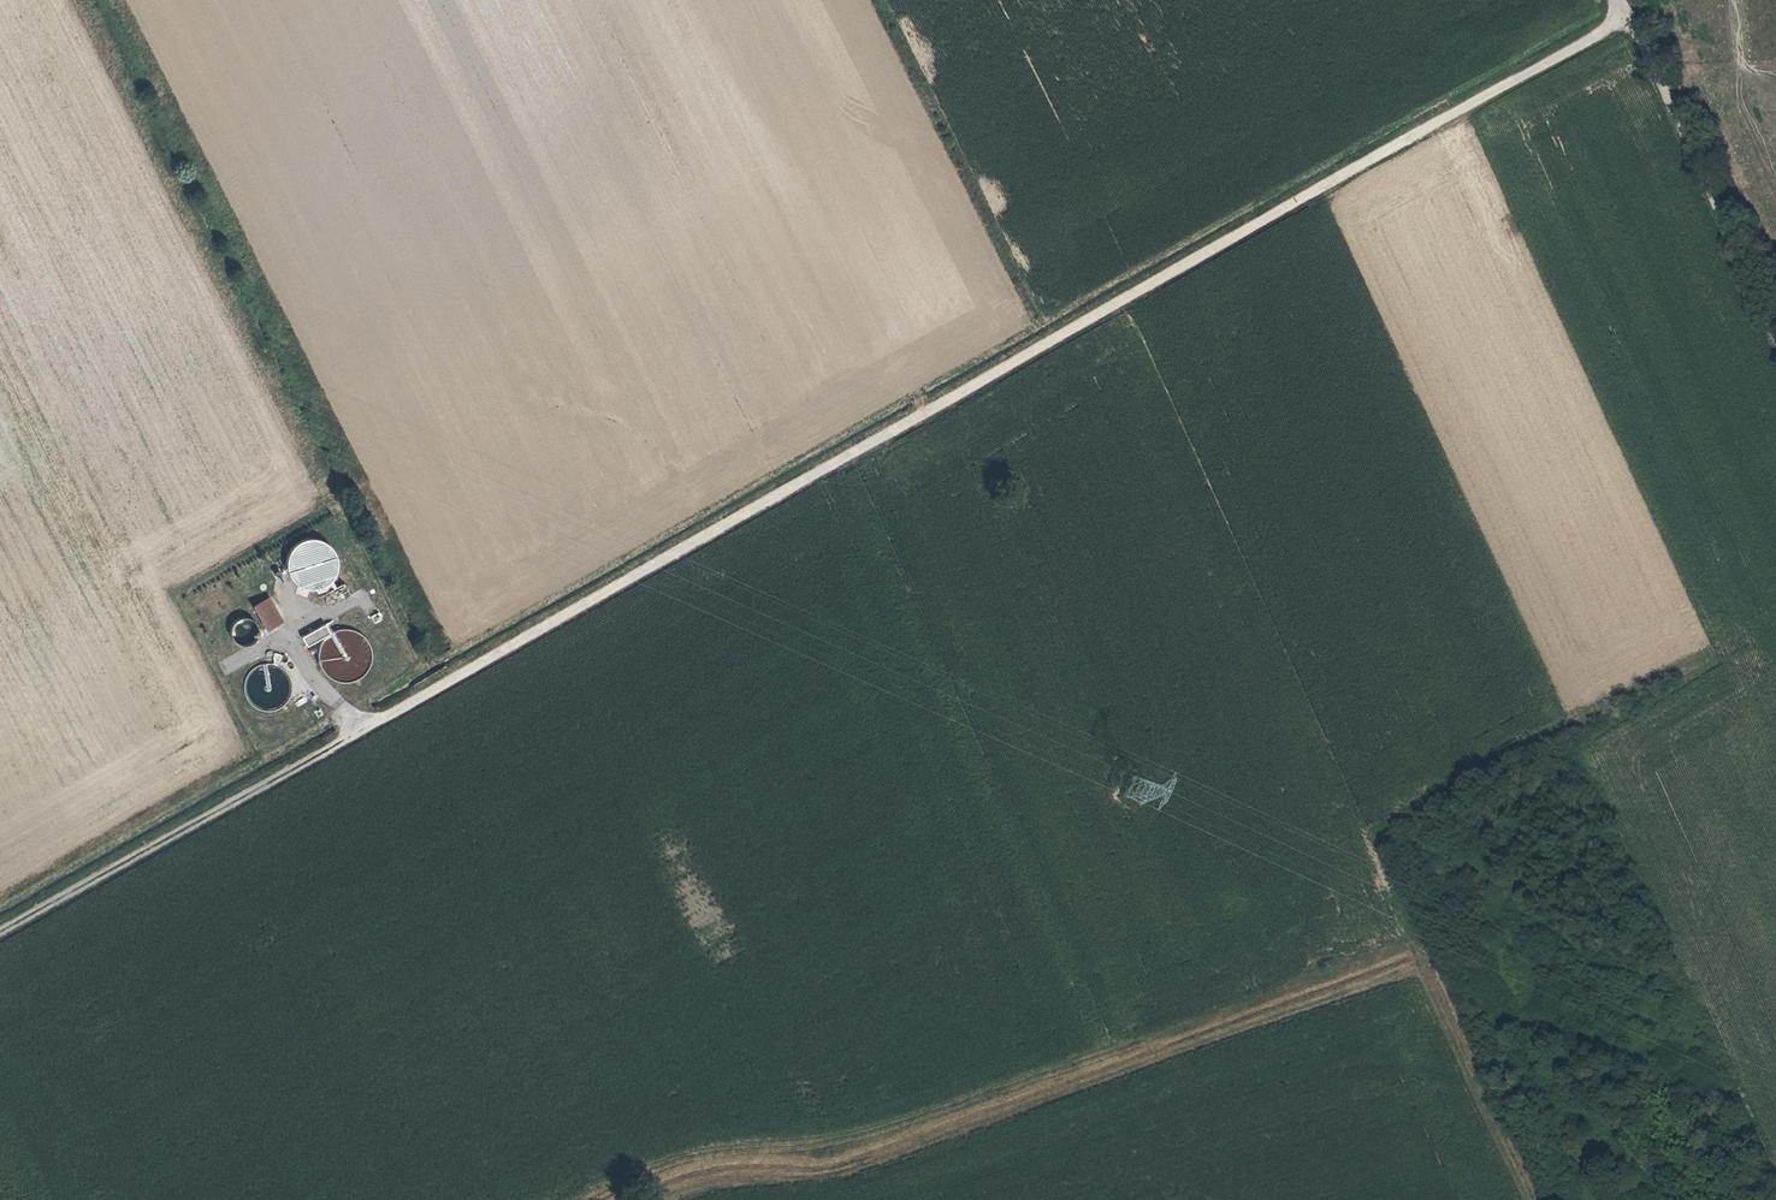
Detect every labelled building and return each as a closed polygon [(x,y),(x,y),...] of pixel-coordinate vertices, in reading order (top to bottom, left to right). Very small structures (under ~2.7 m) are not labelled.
[(291,587),(333,585),(332,541),(289,543),(291,587)] [(252,607),(267,632),(284,621),(269,597),(252,607)] [(248,621),(237,623),(239,632),(250,630),(248,621)] [(306,647),(331,634),(326,624),(301,636),(306,647)]
